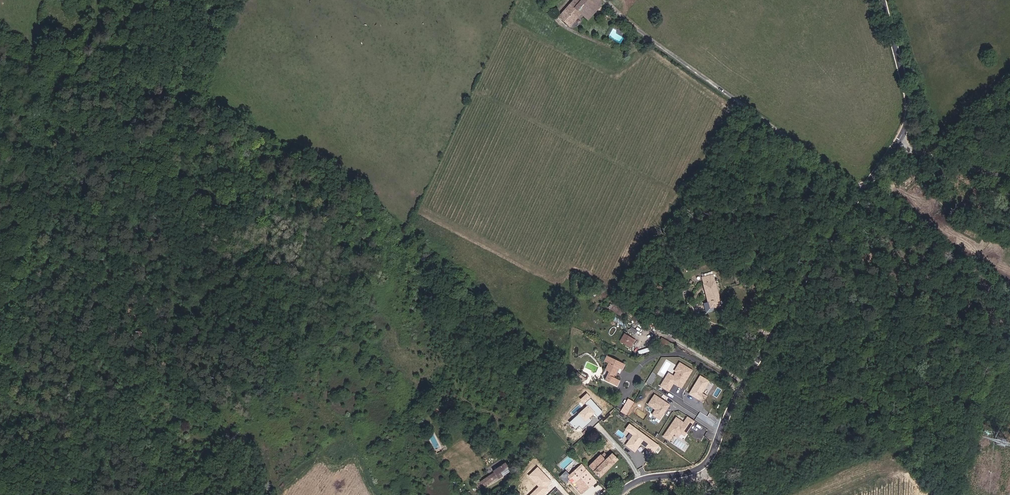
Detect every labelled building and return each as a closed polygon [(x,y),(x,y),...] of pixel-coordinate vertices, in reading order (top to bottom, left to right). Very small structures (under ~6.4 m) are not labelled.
[(586,17),(600,1),(599,0),(581,0),(562,20),(573,31),(586,17)] [(607,8),(600,1),(586,17),(593,23),(607,8)] [(707,300),(702,301),(705,312),(716,309),(715,304),(720,303),(713,275),(702,278),(707,300)] [(665,291),(660,288),(656,294),(662,297),(665,291)] [(629,332),(635,335),(638,330),(632,326),(629,332)] [(635,340),(623,333),(619,341),(631,347),(635,340)] [(614,378),(618,368),(622,369),(624,364),(606,356),(603,361),(608,363),(605,370),(608,372),(604,380),(617,386),(619,380),(614,378)] [(693,369),(679,362),(674,372),(675,373),(673,376),(668,373),(660,386),(670,391),(674,385),(682,389),(693,369)] [(587,381),(578,375),(576,378),(585,384),(587,381)] [(710,381),(700,375),(688,394),(703,403),(708,395),(703,393),(710,381)] [(670,405),(654,394),(647,405),(655,410),(652,415),(660,420),(670,405)] [(603,412),(586,395),(581,399),(587,406),(570,423),(576,429),(579,426),(583,430),(592,420),(590,418),(594,413),(598,417),(603,412)] [(625,415),(633,402),(628,399),(620,411),(625,415)] [(684,421),(676,416),(663,436),(670,441),(674,435),(682,440),(695,421),(687,416),(684,421)] [(660,446),(630,424),(625,430),(632,435),(625,445),(635,452),(641,444),(654,454),(660,446)] [(601,456),(600,455),(587,467),(598,477),(617,460),(611,454),(607,457),(604,454),(601,456)] [(577,489),(582,494),(593,483),(583,473),(586,470),(580,464),(565,477),(577,489)] [(503,474),(497,466),(490,471),(491,473),(487,476),(475,484),(479,489),(491,480),(491,481),(495,478),(496,479),(503,474)] [(539,487),(531,494),(542,494),(549,489),(547,487),(552,482),(538,467),(528,476),(539,487)]
